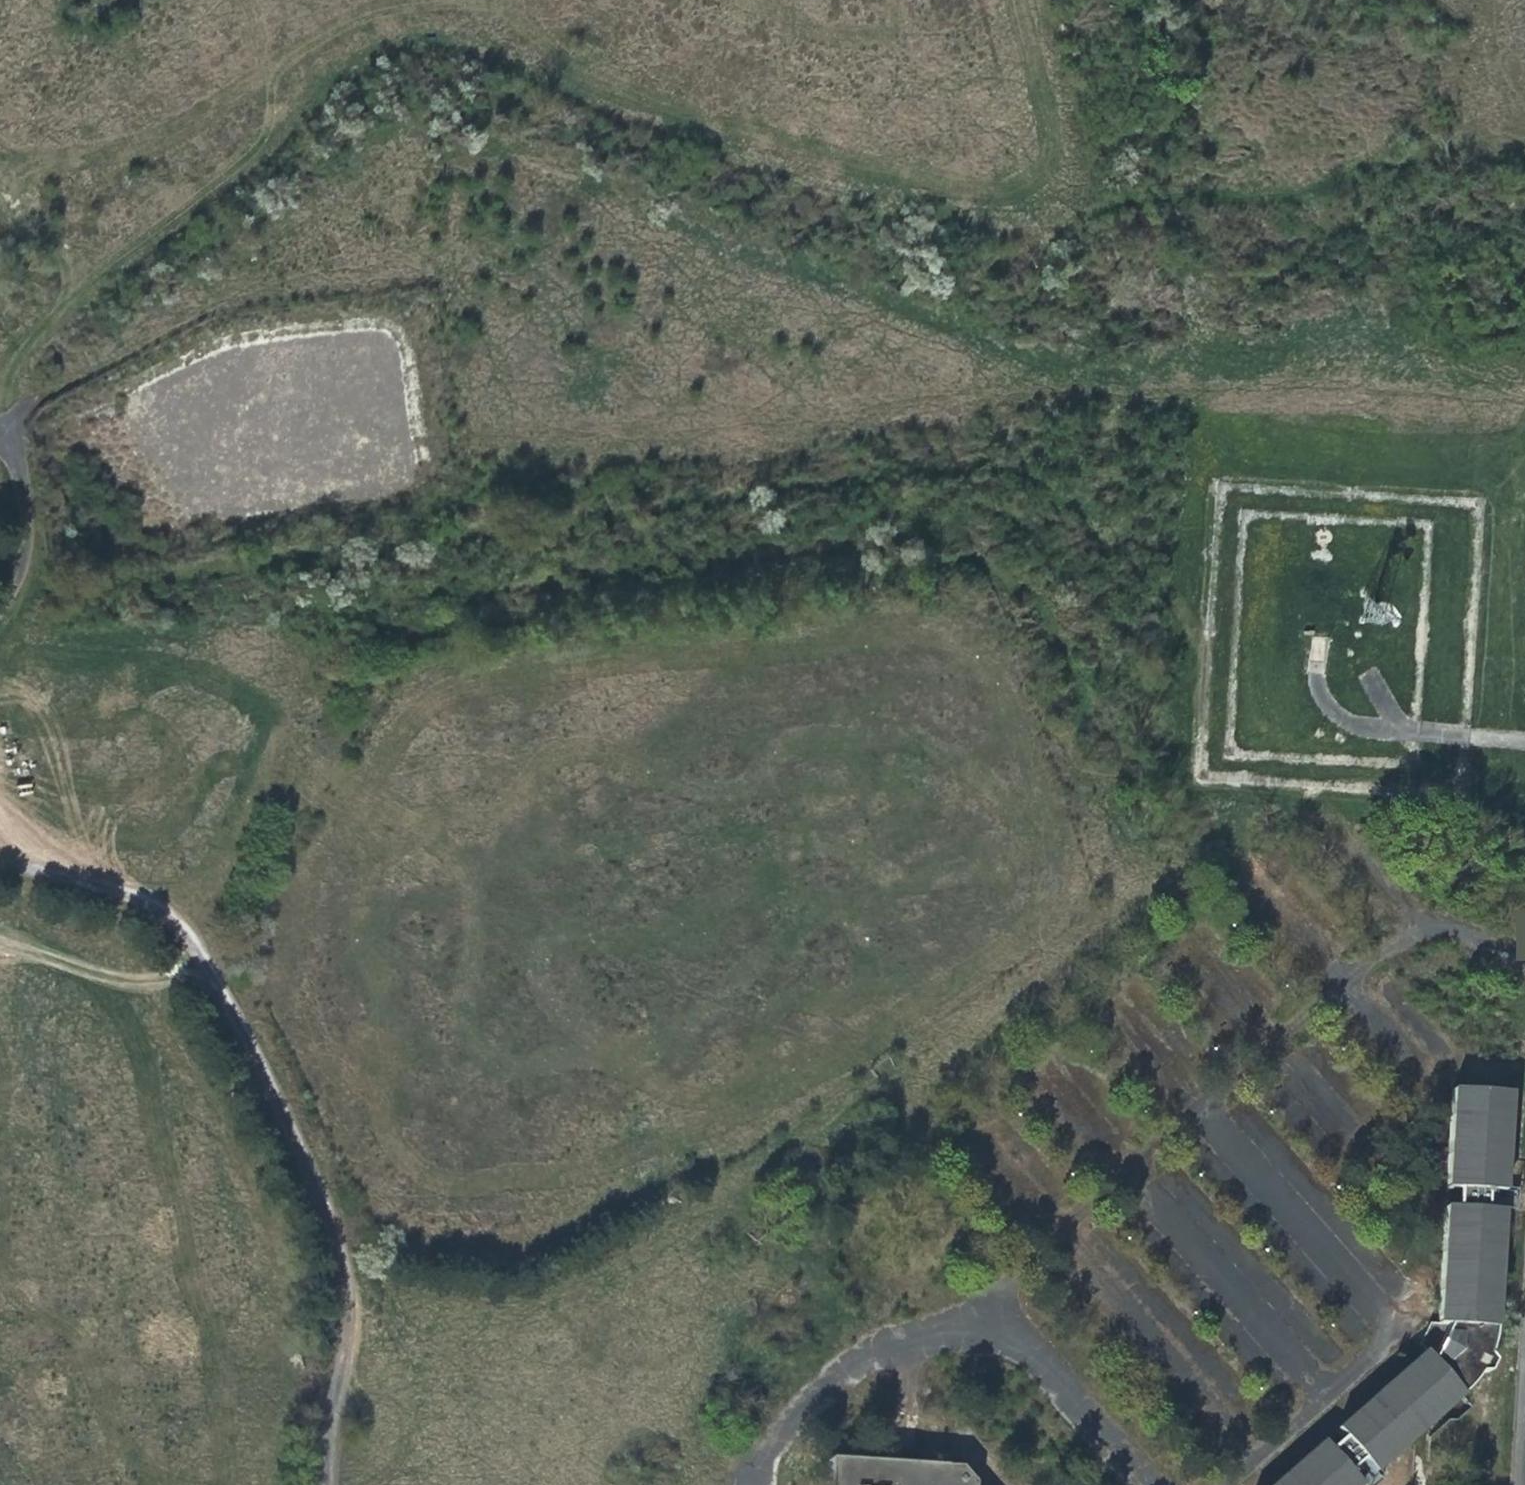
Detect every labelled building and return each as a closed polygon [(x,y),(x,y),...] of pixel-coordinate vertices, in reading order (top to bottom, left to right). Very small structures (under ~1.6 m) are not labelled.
[(1459,1196),(1505,1198),(1511,1094),(1453,1091),(1447,1195),(1459,1196)] [(1459,1196),(1458,1214),(1502,1217),(1514,1217),(1515,1199),(1505,1198),(1459,1196)] [(1438,1333),(1495,1336),(1502,1217),(1458,1214),(1445,1214),(1438,1328),(1438,1333)] [(1419,1349),(1421,1360),(1462,1406),(1480,1383),(1489,1383),(1495,1370),(1489,1364),(1495,1336),(1438,1333),(1438,1328),(1429,1329),(1419,1349)] [(1347,1445),(1376,1479),(1462,1406),(1421,1360),(1336,1433),(1347,1445)] [(1331,1459),(1353,1484),(1370,1484),(1376,1479),(1347,1445),(1331,1459)] [(1331,1459),(1320,1446),(1274,1484),(1353,1484),(1331,1459)] [(830,1469),(828,1484),(972,1484),(960,1473),(830,1469)]
